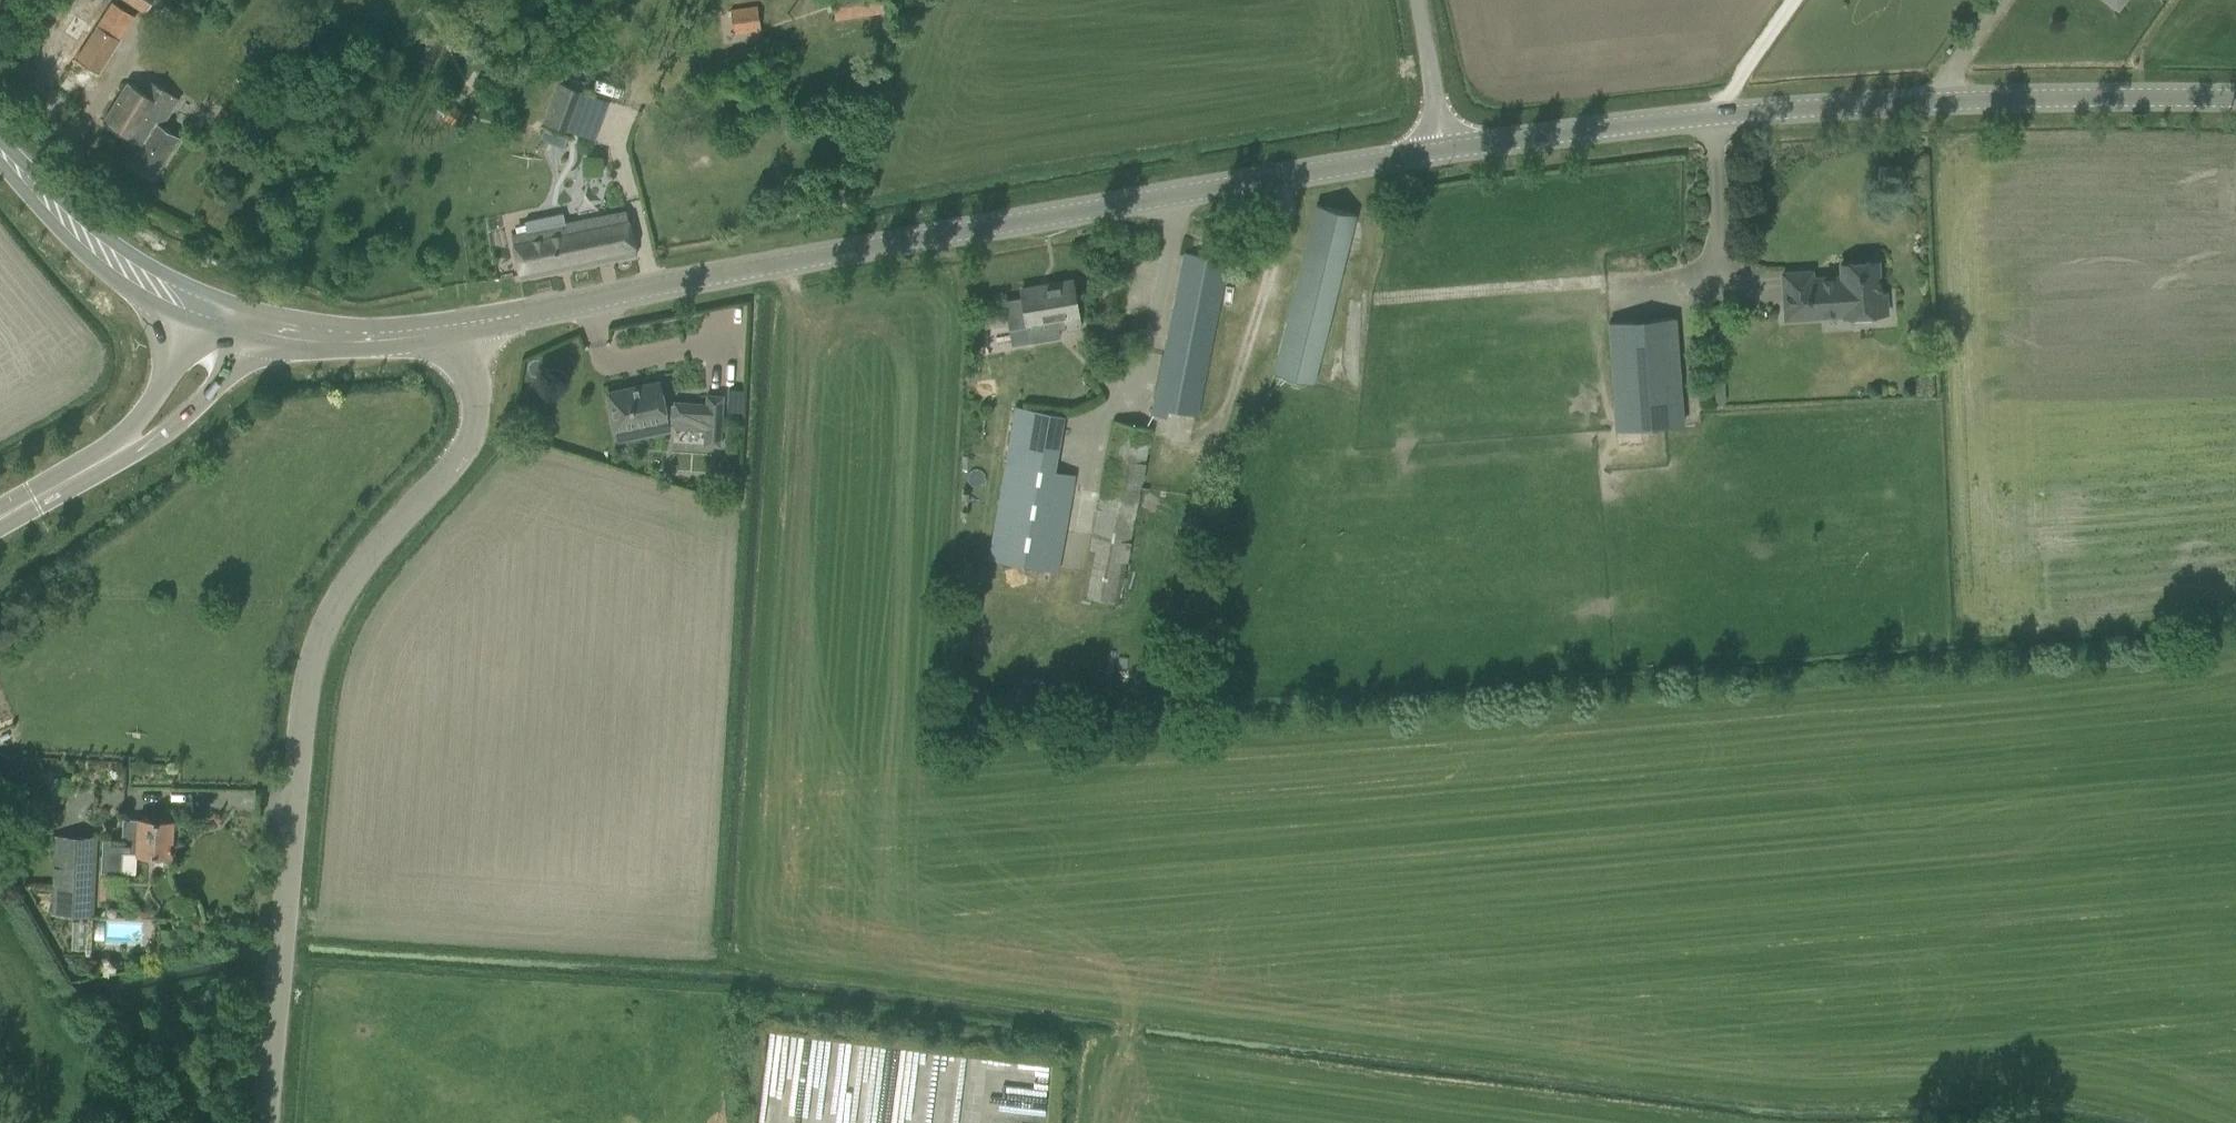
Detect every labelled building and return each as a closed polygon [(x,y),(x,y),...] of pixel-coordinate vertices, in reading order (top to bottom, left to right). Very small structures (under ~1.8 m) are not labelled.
[(144,13),(153,0),(124,0),(144,13)] [(836,20),(889,12),(887,0),(833,0),(836,20)] [(757,6),(731,10),(735,34),(761,29),(757,6)] [(98,25),(76,59),(98,73),(120,40),(98,25)] [(128,81),(115,103),(104,122),(134,140),(137,136),(143,140),(129,162),(154,177),(180,135),(162,124),(179,97),(149,79),(142,90),(128,81)] [(571,132),(586,91),(559,81),(544,122),(571,132)] [(451,106),(443,117),(455,125),(462,114),(451,106)] [(1293,295),(1273,372),(1312,382),(1350,234),(1356,213),(1317,203),(1309,234),(1293,295)] [(637,252),(633,231),(629,211),(513,234),(517,254),(521,276),(637,252)] [(1167,410),(1198,416),(1228,259),(1187,251),(1183,273),(1158,390),(1153,415),(1166,417),(1167,410)] [(1881,313),(1879,284),(1878,261),(1841,264),(1842,276),(1813,277),(1812,270),(1783,272),(1786,318),(1844,314),(1844,315),(1881,313)] [(1023,296),(1004,299),(1009,327),(1028,324),(1032,342),(1060,337),(1060,336),(1059,328),(1080,324),(1072,280),(1022,288),(1023,296)] [(1681,404),(1682,404),(1678,351),(1675,317),(1609,322),(1617,428),(1683,424),(1681,404)] [(1723,375),(1714,376),(1716,404),(1726,403),(1723,375)] [(659,381),(608,391),(614,421),(633,417),(634,423),(650,420),(652,431),(669,428),(668,424),(673,423),(673,428),(705,430),(705,444),(720,445),(724,395),(707,394),(707,402),(675,401),(675,402),(664,404),(659,381)] [(1006,463),(988,560),(1058,572),(1076,475),(1055,471),(1065,415),(1016,407),(1006,463)] [(1114,422),(1082,596),(1120,603),(1152,429),(1114,422)] [(103,838),(102,871),(122,873),(123,852),(137,853),(138,853),(171,855),(173,820),(124,817),(123,839),(103,838)] [(56,835),(52,914),(94,916),(98,837),(56,835)] [(1034,1060),(762,1031),(753,1114),(777,1117),(777,1122),(789,1122),(792,1099),(822,1102),(820,1122),(994,1122),(995,1109),(1029,1113),(1034,1060)]
